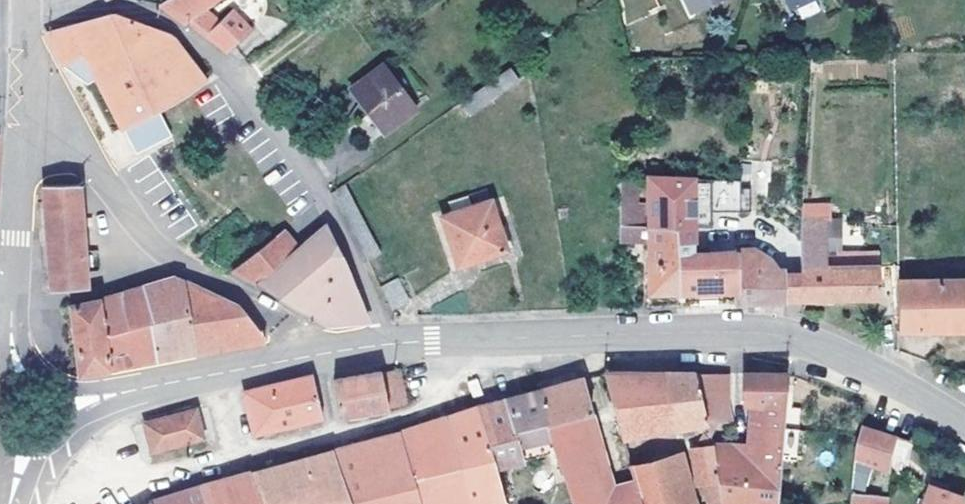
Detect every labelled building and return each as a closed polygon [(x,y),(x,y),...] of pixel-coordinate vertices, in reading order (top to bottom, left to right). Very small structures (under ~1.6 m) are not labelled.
[(158,5),(185,23),(188,20),(191,19),(204,10),(217,0),(165,0),(158,5)] [(691,12),(717,0),(685,0),(691,12)] [(204,10),(191,19),(207,32),(219,21),(204,10)] [(207,32),(205,33),(228,49),(248,31),(230,11),(219,21),(207,32)] [(67,62),(73,59),(87,86),(96,80),(167,34),(124,18),(111,13),(46,33),(61,65),(67,62)] [(147,138),(151,146),(168,137),(159,120),(157,117),(158,108),(189,90),(205,81),(183,54),(167,34),(96,80),(122,129),(137,121),(144,134),(147,138)] [(67,62),(61,65),(87,86),(73,59),(67,62)] [(382,64),(350,89),(384,132),(415,109),(382,64)] [(517,79),(509,67),(460,102),(469,115),(517,79)] [(171,135),(158,108),(157,117),(159,120),(168,137),(171,135)] [(144,134),(137,121),(122,129),(136,155),(151,146),(147,138),(144,134)] [(691,177),(648,177),(648,225),(676,224),(676,237),(692,236),(693,215),(741,213),(740,182),(691,177)] [(638,181),(619,181),(618,227),(644,225),(643,202),(638,202),(638,181)] [(80,183),(43,185),(45,211),(46,237),(48,265),(50,293),(89,290),(85,227),(91,227),(91,218),(82,219),(80,183)] [(451,213),(441,216),(457,266),(507,250),(486,189),(469,195),(472,206),(451,213)] [(469,195),(447,202),(451,213),(472,206),(469,195)] [(302,243),(290,254),(257,283),(326,324),(367,321),(348,273),(343,261),(325,224),(302,243)] [(648,225),(648,244),(648,293),(657,293),(676,292),(677,252),(676,237),(676,224),(648,225)] [(644,225),(618,227),(619,243),(648,244),(648,225),(644,225)] [(801,229),(801,271),(801,300),(804,300),(813,300),(880,297),(879,266),(826,266),(826,250),(827,228),(801,229)] [(283,229),(276,235),(290,254),(302,243),(283,229)] [(276,235),(266,242),(239,265),(233,270),(257,283),(290,254),(276,235)] [(676,237),(677,252),(676,292),(733,291),(735,303),(755,302),(784,301),(782,273),(771,260),(754,249),(735,249),(693,250),(692,236),(676,237)] [(877,250),(826,250),(826,266),(879,266),(877,250)] [(801,271),(782,273),(784,301),(801,300),(801,271)] [(175,277),(142,286),(149,325),(155,358),(155,361),(178,357),(195,354),(186,282),(175,277)] [(398,277),(380,286),(392,309),(408,301),(398,277)] [(896,280),(897,330),(964,329),(964,278),(896,280)] [(207,290),(186,282),(195,354),(256,343),(255,338),(254,333),(260,332),(260,330),(244,309),(207,290)] [(142,286),(122,292),(126,332),(149,325),(142,286)] [(122,292),(69,306),(74,341),(79,374),(110,370),(105,336),(126,332),(122,292)] [(126,332),(105,336),(110,370),(133,363),(155,358),(149,325),(126,332)] [(260,332),(254,333),(255,338),(256,343),(263,342),(260,332)] [(400,368),(381,371),(388,409),(407,405),(400,368)] [(381,371),(333,379),(340,417),(388,409),(381,371)] [(657,373),(602,373),(620,436),(706,422),(694,373),(657,373)] [(717,373),(694,373),(706,422),(717,422),(717,421),(719,416),(720,412),(721,407),(721,402),(721,397),(721,393),(721,388),(720,383),(719,378),(718,373),(717,373)] [(729,402),(729,373),(717,373),(718,373),(719,378),(720,383),(721,388),(721,393),(721,397),(721,402),(721,407),(720,412),(719,416),(717,421),(717,422),(733,422),(729,402)] [(743,403),(752,404),(747,437),(747,442),(747,457),(781,461),(781,459),(786,408),(787,393),(788,373),(768,373),(743,373),(743,403)] [(323,416),(313,376),(244,393),(254,434),(286,426),(323,416)] [(553,453),(571,503),(640,503),(635,489),(617,494),(602,498),(580,416),(591,413),(581,378),(566,383),(538,391),(553,453)] [(505,400),(477,407),(495,468),(553,453),(538,391),(505,400)] [(146,419),(143,419),(152,451),(201,439),(192,407),(189,408),(146,419)] [(399,432),(418,503),(508,503),(495,468),(477,407),(465,411),(399,432)] [(777,503),(792,503),(800,409),(786,408),(781,459),(781,461),(777,503)] [(591,413),(580,416),(602,498),(617,494),(593,412),(591,413)] [(855,445),(849,503),(886,503),(887,496),(863,493),(863,486),(879,487),(879,469),(889,470),(893,434),(862,425),(855,445)] [(333,450),(349,503),(418,503),(399,432),(365,441),(333,450)] [(684,449),(696,486),(702,484),(707,503),(721,503),(709,442),(707,432),(703,433),(692,442),(693,446),(684,449)] [(910,440),(893,434),(889,470),(900,473),(910,440)] [(709,442),(721,503),(777,503),(781,461),(747,457),(747,459),(737,458),(737,442),(728,442),(709,442)] [(747,442),(737,442),(737,458),(747,459),(747,457),(747,442)] [(249,472),(259,503),(349,503),(333,450),(290,461),(249,472)] [(676,453),(663,456),(681,496),(692,491),(676,453)] [(635,489),(640,503),(697,503),(692,491),(681,496),(663,456),(628,464),(635,489)] [(201,485),(207,503),(259,503),(249,472),(224,479),(201,485)] [(928,482),(921,503),(959,503),(963,492),(928,482)] [(153,501),(154,503),(207,503),(201,485),(180,492),(153,501)]
